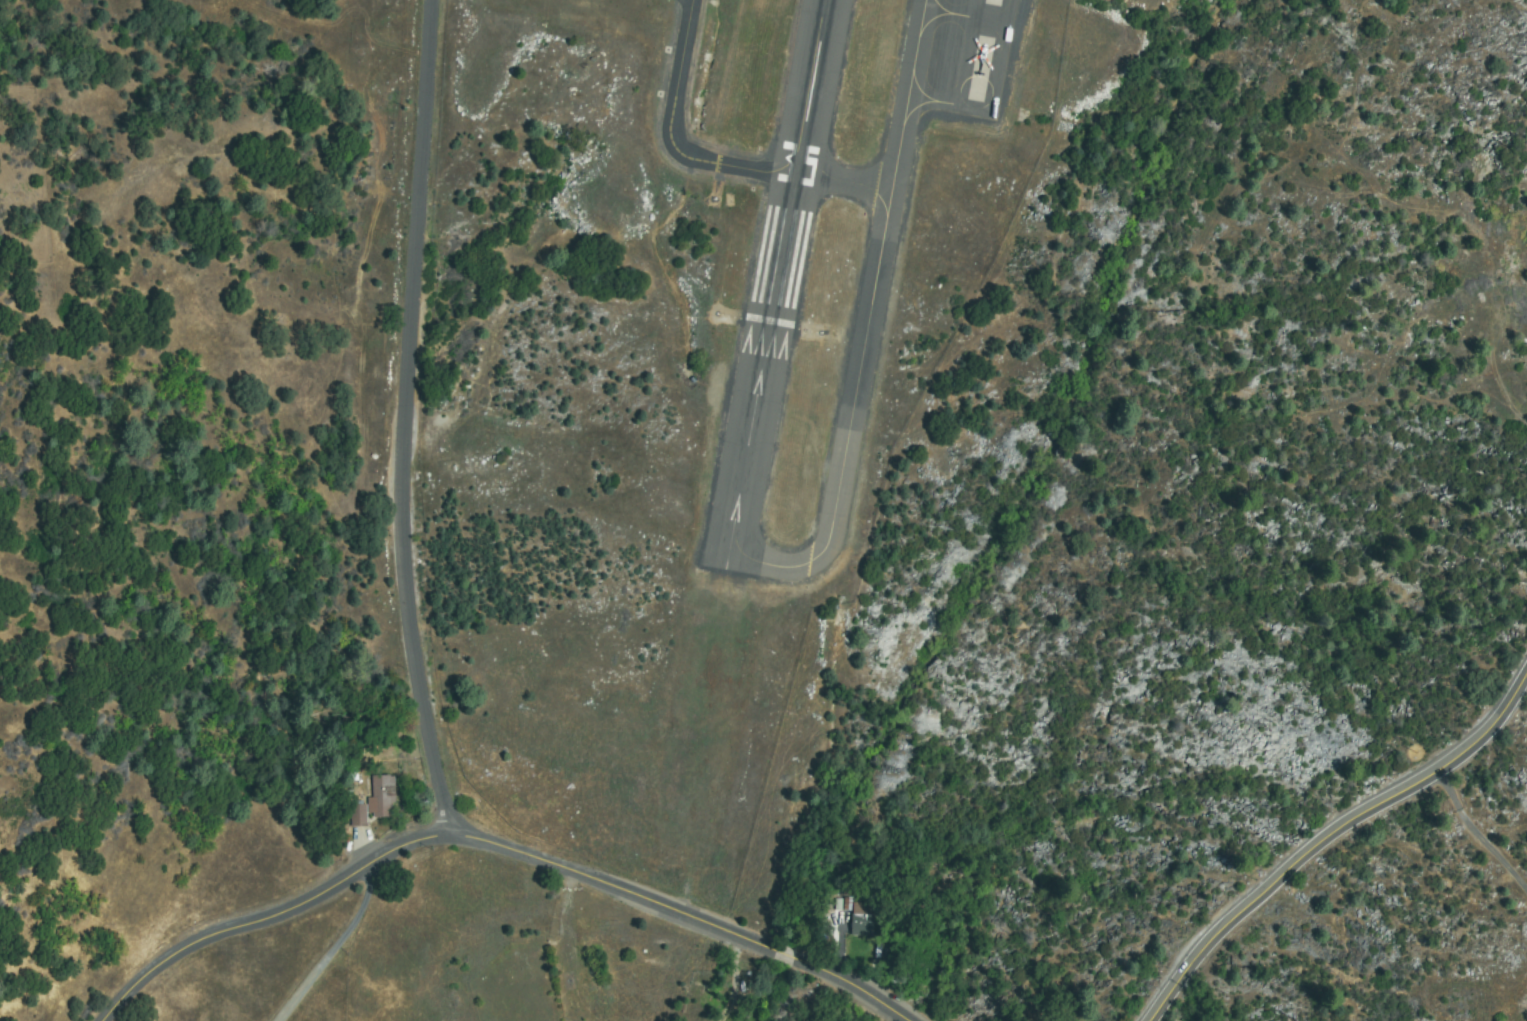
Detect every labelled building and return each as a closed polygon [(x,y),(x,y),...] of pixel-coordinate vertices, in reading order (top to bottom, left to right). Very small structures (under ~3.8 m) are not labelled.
[(390,816),(370,814),(374,777),(394,779),(390,816)] [(351,804),(365,806),(363,830),(349,828),(351,804)] [(846,908),(846,902),(874,904),(871,934),(852,933),(854,908),(846,908)]
